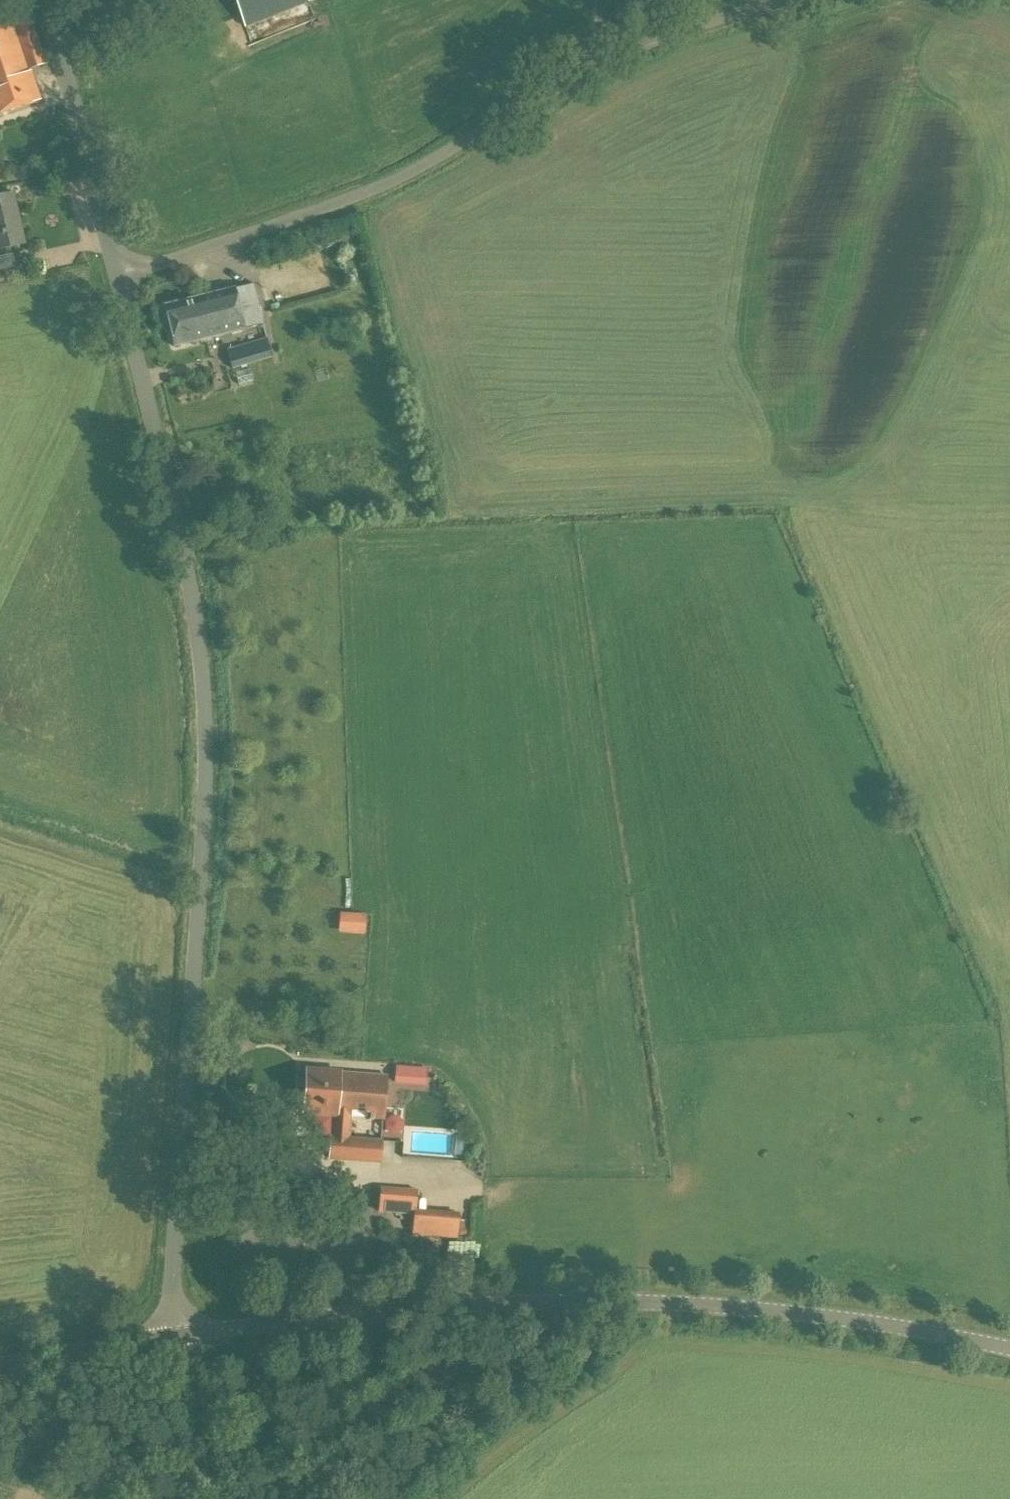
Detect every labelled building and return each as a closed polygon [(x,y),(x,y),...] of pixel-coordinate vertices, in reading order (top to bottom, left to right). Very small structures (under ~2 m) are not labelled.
[(309,2),(313,0),(233,0),(244,28),(309,2)] [(9,13),(0,16),(0,114),(40,100),(28,67),(45,61),(40,45),(23,51),(9,13)] [(22,244),(17,223),(20,222),(13,193),(0,196),(0,249),(22,244)] [(264,323),(254,284),(234,289),(234,287),(163,305),(173,347),(244,330),(244,328),(264,323)] [(232,368),(273,357),(267,337),(226,349),(232,368)] [(364,934),(365,914),(339,912),(338,932),(364,934)] [(403,1085),(404,1066),(395,1065),(394,1084),(403,1085)] [(384,1119),(388,1076),(306,1069),(302,1113),(333,1116),(332,1135),(329,1135),(327,1160),(380,1164),(382,1139),(349,1137),(350,1116),(384,1119)] [(457,1238),(459,1212),(416,1209),(417,1189),(380,1186),(378,1211),(413,1214),(411,1235),(457,1238)]
